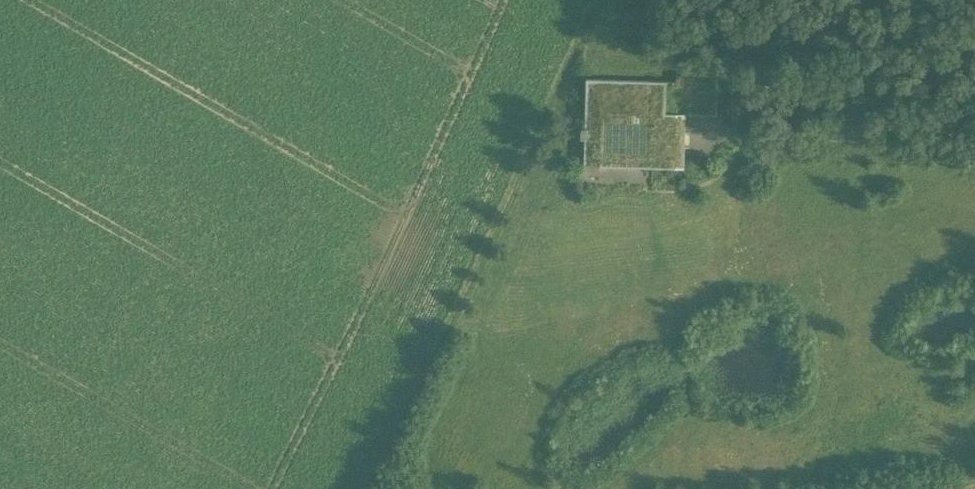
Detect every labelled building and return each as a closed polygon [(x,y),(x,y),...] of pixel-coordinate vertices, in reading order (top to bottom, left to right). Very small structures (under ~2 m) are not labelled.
[(597,166),(673,168),(676,82),(587,79),(585,128),(581,127),(581,137),(586,137),(585,145),(597,145),(597,166)]
